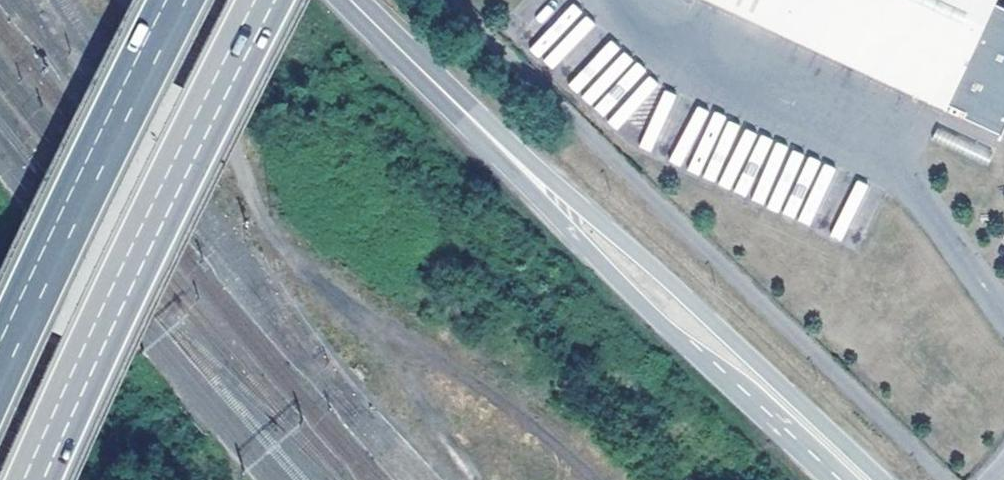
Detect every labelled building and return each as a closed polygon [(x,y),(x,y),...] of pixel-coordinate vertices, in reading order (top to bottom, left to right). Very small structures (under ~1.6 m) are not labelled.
[(948,102),(994,1),(995,0),(714,0),(946,106),(948,102)] [(948,102),(965,110),(963,115),(1002,133),(1003,129),(1003,6),(994,1),(948,102)] [(938,127),(933,139),(988,164),(993,152),(938,127)]
